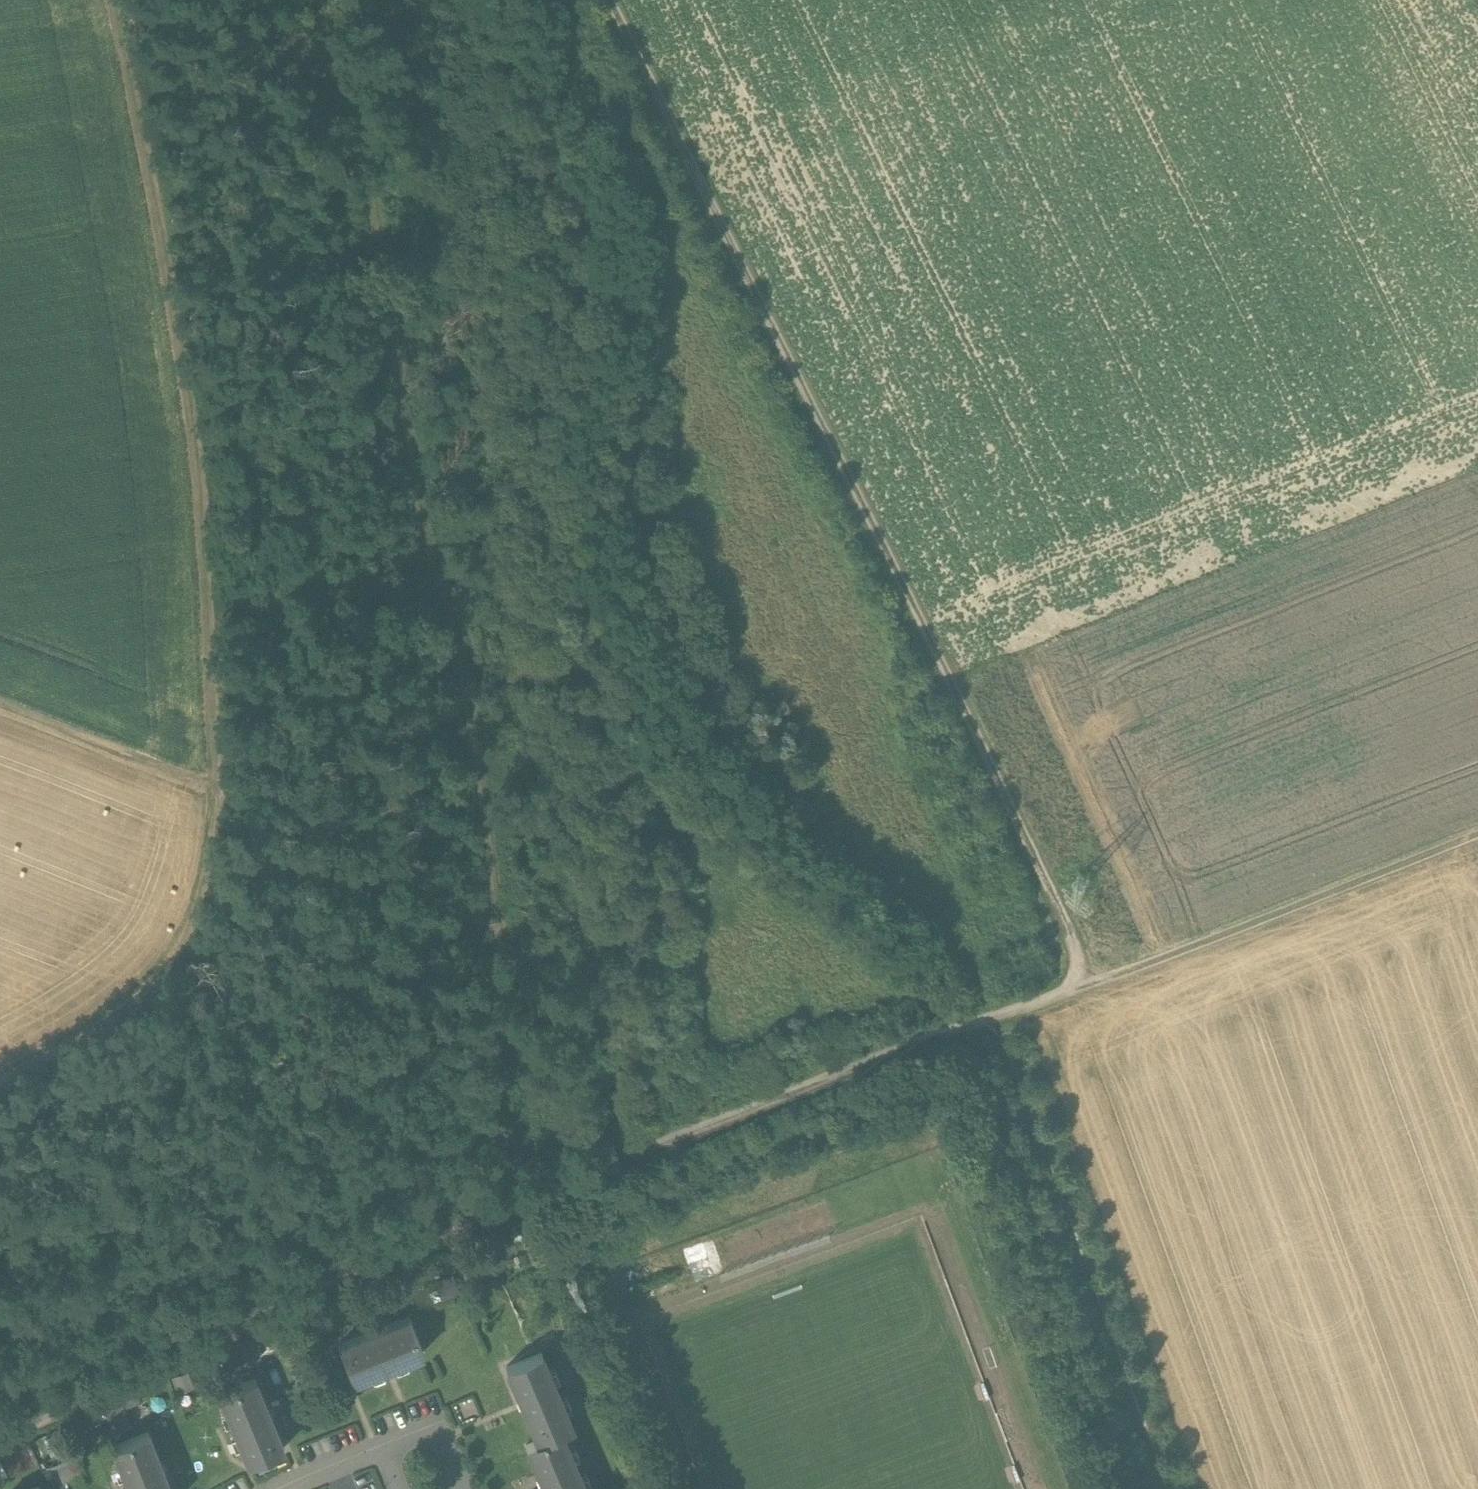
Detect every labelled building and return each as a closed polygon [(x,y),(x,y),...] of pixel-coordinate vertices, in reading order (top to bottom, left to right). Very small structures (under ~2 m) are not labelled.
[(434,1284),(442,1303),(460,1295),(453,1277),(434,1284)] [(408,1320),(341,1348),(355,1384),(422,1356),(408,1320)] [(253,1338),(226,1350),(234,1370),(262,1358),(253,1338)] [(541,1356),(507,1370),(539,1442),(560,1433),(572,1427),(541,1356)] [(256,1382),(221,1396),(249,1463),(284,1450),(256,1382)] [(526,1448),(544,1488),(585,1488),(560,1433),(539,1442),(526,1448)] [(114,1449),(130,1488),(172,1488),(149,1435),(114,1449)] [(23,1444),(6,1454),(19,1474),(35,1464),(23,1444)] [(57,1485),(82,1479),(76,1460),(52,1466),(57,1485)]
